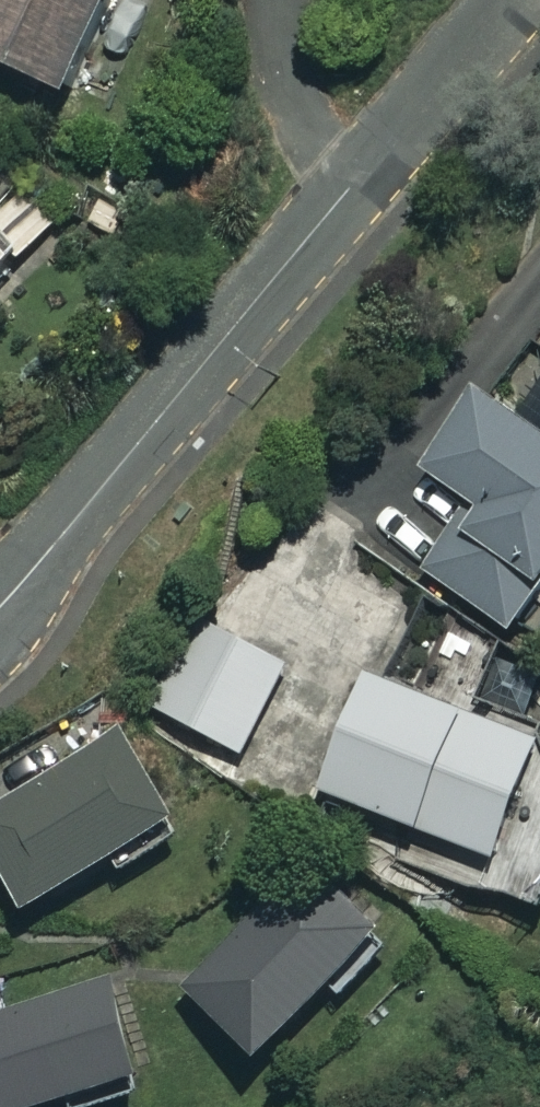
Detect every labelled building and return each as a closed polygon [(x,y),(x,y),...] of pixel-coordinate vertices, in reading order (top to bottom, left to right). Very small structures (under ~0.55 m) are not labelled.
[(68,87),(106,0),(0,0),(0,57),(68,87)] [(19,244),(0,225),(0,263),(19,244)] [(482,389),(431,471),(474,498),(428,573),(513,626),(539,583),(539,425),(482,389)] [(284,663),(205,624),(163,708),(241,748),(284,663)] [(365,668),(320,788),(497,854),(539,737),(539,733),(365,668)] [(124,732),(0,809),(0,863),(27,907),(176,815),(124,732)] [(384,924),(312,856),(190,985),(262,1053),(384,924)] [(116,975),(0,1011),(0,1106),(28,1106),(146,1071),(116,975)]
